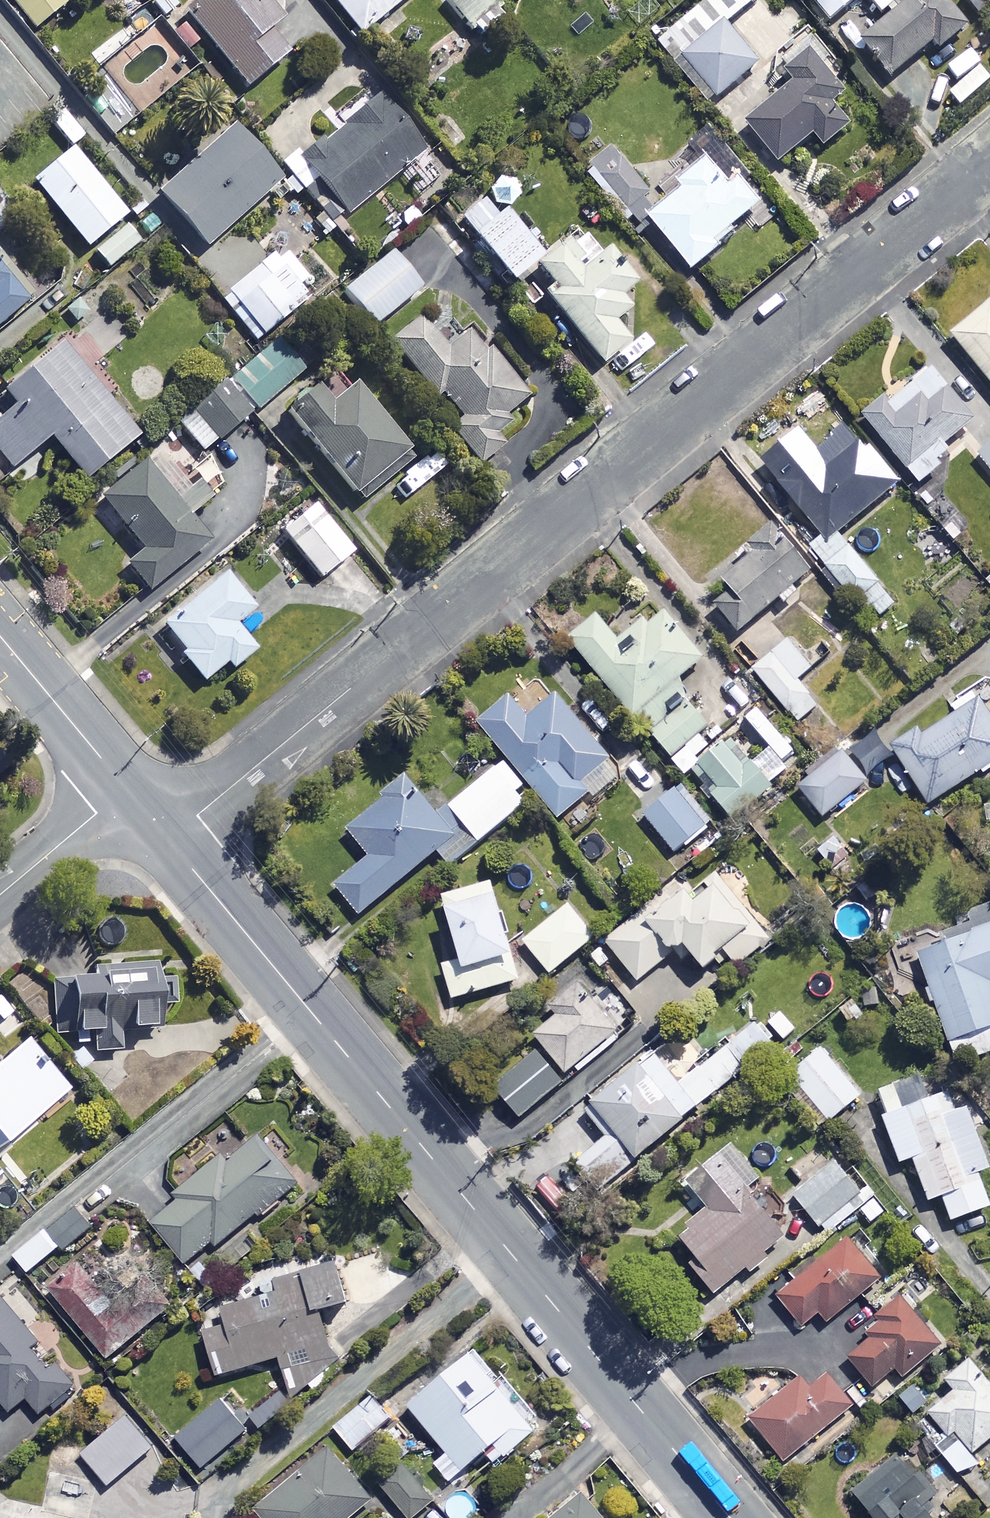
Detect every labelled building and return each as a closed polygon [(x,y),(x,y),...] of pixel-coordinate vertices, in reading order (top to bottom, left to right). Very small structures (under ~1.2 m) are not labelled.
[(32,27),(64,0),(8,0),(32,27)] [(134,0),(93,0),(102,10),(112,1),(128,19),(141,8),(134,0)] [(148,1),(162,18),(179,4),(175,0),(149,0),(148,1)] [(279,16),(266,0),(193,0),(182,9),(243,85),(285,51),(265,28),(279,16)] [(359,33),(397,0),(331,0),(359,33)] [(489,0),(445,0),(473,34),(499,13),(489,0)] [(657,39),(677,63),(752,0),(703,0),(657,39)] [(826,20),(850,0),(809,0),(826,20)] [(951,0),(908,0),(859,39),(888,76),(932,42),(938,49),(970,24),(951,0)] [(880,12),(892,2),(890,0),(870,0),(880,12)] [(760,59),(729,23),(679,65),(710,101),(760,59)] [(844,92),(803,43),(779,63),(794,80),(744,122),(777,161),(812,132),(823,145),(849,124),(832,103),(844,92)] [(989,80),(979,67),(948,94),(959,107),(989,80)] [(421,150),(373,95),(298,158),(345,214),(421,150)] [(277,180),(228,126),(155,192),(204,246),(277,180)] [(122,215),(68,148),(29,180),(84,247),(122,215)] [(657,190),(663,197),(644,214),(692,268),(718,244),(714,240),(757,201),(735,176),(726,184),(704,160),(673,188),(667,181),(657,190)] [(489,208),(479,197),(457,215),(467,228),(464,230),(503,277),(531,254),(491,206),(489,208)] [(0,201),(0,229),(13,219),(0,201)] [(137,244),(123,226),(92,251),(106,268),(137,244)] [(41,284),(0,235),(0,317),(41,284)] [(579,255),(564,237),(533,261),(551,284),(542,292),(598,361),(626,339),(609,318),(626,305),(616,293),(626,285),(593,244),(579,255)] [(311,281),(280,246),(226,294),(258,329),(311,281)] [(417,287),(387,251),(341,290),(371,325),(417,287)] [(543,279),(528,263),(512,278),(528,294),(543,279)] [(949,331),(989,382),(989,301),(989,299),(949,331)] [(442,348),(416,316),(386,341),(433,397),(438,392),(459,416),(446,427),(477,463),(501,444),(492,433),(507,421),(501,414),(525,395),(485,347),(481,350),(464,330),(442,348)] [(59,341),(0,388),(15,407),(0,419),(0,455),(10,468),(48,437),(82,478),(134,435),(59,341)] [(231,380),(254,408),(299,370),(276,342),(231,380)] [(971,419),(928,365),(863,418),(916,483),(951,455),(941,443),(971,419)] [(176,424),(200,453),(249,411),(224,382),(176,424)] [(328,402),(314,385),(284,410),(359,499),(398,466),(386,452),(398,443),(349,385),(328,402)] [(144,589),(204,540),(183,514),(218,486),(174,432),(97,495),(140,548),(123,562),(144,589)] [(976,453),(989,470),(989,441),(976,453)] [(851,457),(841,445),(811,469),(799,454),(774,474),(820,530),(807,541),(871,619),(894,600),(835,529),(896,478),(867,443),(851,457)] [(441,465),(431,452),(402,475),(412,488),(441,465)] [(351,548),(310,497),(276,524),(318,576),(351,548)] [(778,594),(785,603),(800,591),(793,582),(809,569),(772,524),(718,569),(733,588),(714,603),(736,629),(778,594)] [(252,605),(223,571),(158,625),(202,678),(225,659),(231,666),(254,647),(233,622),(252,605)] [(699,731),(708,724),(687,699),(695,692),(680,673),(699,657),(657,604),(615,638),(594,612),(566,635),(630,713),(635,709),(670,754),(683,744),(693,757),(710,743),(699,731)] [(814,663),(791,636),(752,669),(796,721),(816,704),(795,680),(814,663)] [(736,708),(717,681),(704,691),(722,718),(736,708)] [(605,757),(554,692),(523,717),(507,696),(476,720),(552,816),(585,791),(576,780),(605,757)] [(976,699),(922,735),(919,731),(891,750),(926,803),(989,761),(989,720),(976,699)] [(732,802),(742,813),(775,784),(731,733),(698,762),(715,781),(705,790),(723,810),(732,802)] [(862,782),(839,752),(800,783),(823,812),(862,782)] [(531,796),(501,760),(447,805),(477,841),(531,796)] [(448,864),(474,842),(444,805),(436,811),(405,774),(344,825),(368,853),(346,872),(371,901),(435,848),(448,864)] [(706,821),(675,785),(643,813),(674,849),(706,821)] [(830,824),(820,812),(791,834),(801,847),(830,824)] [(604,939),(636,978),(670,951),(679,962),(691,952),(700,964),(721,947),(733,963),(766,936),(711,869),(685,890),(677,881),(604,939)] [(517,977),(488,879),(440,893),(458,957),(441,962),(451,997),(517,977)] [(593,934),(567,902),(522,939),(548,971),(593,934)] [(914,948),(955,1059),(989,1046),(989,989),(987,980),(989,979),(989,920),(914,948)] [(117,1024),(154,1021),(153,1006),(177,1004),(174,956),(100,961),(101,970),(65,972),(69,1027),(89,1026),(91,1050),(118,1048),(117,1024)] [(580,975),(524,1021),(563,1069),(619,1023),(580,975)] [(611,1131),(630,1155),(769,1045),(751,1023),(676,1082),(650,1048),(586,1099),(611,1131)] [(25,1033),(0,1051),(0,1134),(64,1086),(25,1033)] [(858,1093),(820,1045),(789,1070),(826,1118),(858,1093)] [(559,1083),(526,1046),(488,1080),(520,1117),(559,1083)] [(953,1107),(938,1066),(872,1089),(897,1159),(911,1155),(926,1198),(940,1193),(949,1218),(989,1204),(976,1168),(987,1165),(965,1103),(953,1107)] [(592,1185),(630,1155),(611,1131),(595,1143),(570,1111),(503,1165),(547,1220),(592,1185)] [(295,1184),(256,1129),(169,1193),(155,1173),(128,1192),(181,1266),(295,1184)] [(757,1174),(729,1139),(699,1163),(709,1176),(693,1188),(704,1203),(672,1228),(693,1254),(687,1259),(712,1290),(785,1232),(746,1183),(757,1174)] [(816,1223),(824,1217),(831,1226),(854,1208),(847,1199),(857,1191),(832,1159),(791,1191),(816,1223)] [(89,1221),(75,1204),(12,1253),(26,1270),(89,1221)] [(879,1274),(844,1231),(772,1290),(799,1324),(816,1309),(824,1319),(879,1274)] [(289,1389),(305,1384),(334,1357),(317,1305),(345,1296),(333,1258),(269,1279),(273,1289),(220,1306),(224,1320),(201,1327),(216,1373),(277,1353),(289,1389)] [(116,1307),(78,1260),(48,1285),(104,1354),(161,1309),(142,1286),(116,1307)] [(1,1291),(0,1292),(0,1401),(7,1410),(26,1395),(38,1411),(73,1385),(1,1291)] [(940,1344),(899,1295),(875,1315),(879,1320),(842,1351),(870,1384),(892,1366),(900,1376),(940,1344)] [(542,1421),(475,1341),(442,1369),(436,1362),(411,1383),(420,1393),(407,1404),(446,1450),(433,1461),(446,1477),(491,1440),(503,1454),(542,1421)] [(968,1453),(989,1435),(989,1383),(968,1356),(943,1375),(954,1388),(927,1409),(936,1420),(915,1436),(933,1458),(940,1452),(959,1476),(976,1463),(968,1453)] [(781,1459),(849,1402),(823,1371),(811,1382),(801,1371),(746,1418),(781,1459)] [(926,1396),(909,1380),(895,1394),(913,1410),(926,1396)] [(289,1405),(276,1389),(246,1413),(259,1429),(289,1405)] [(390,1420),(368,1393),(331,1423),(353,1450),(390,1420)] [(245,1430),(219,1398),(175,1435),(201,1467),(245,1430)] [(327,1446),(253,1508),(262,1517),(344,1517),(370,1497),(327,1446)] [(900,1452),(851,1490),(873,1517),(932,1517),(933,1517),(921,1502),(937,1489),(924,1472),(919,1476),(900,1452)] [(431,1498),(401,1461),(377,1481),(407,1517),(431,1498)] [(580,1491),(548,1517),(603,1517),(580,1491)]
